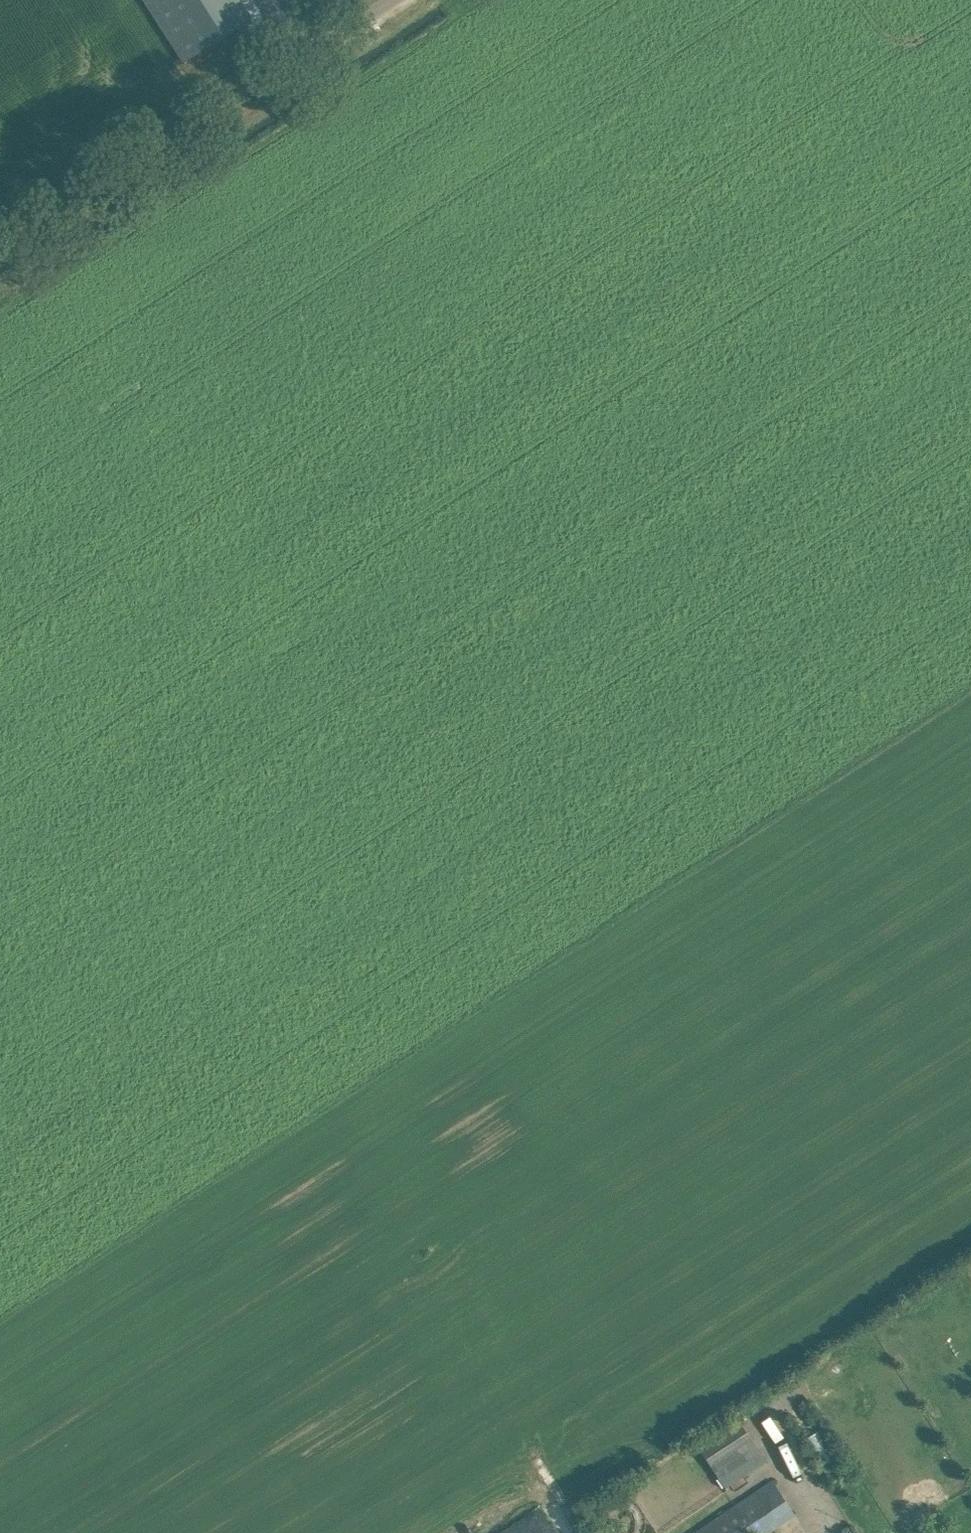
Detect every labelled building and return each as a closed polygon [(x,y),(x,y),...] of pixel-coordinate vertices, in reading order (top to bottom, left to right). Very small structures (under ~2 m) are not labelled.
[(202,21),(235,0),(189,0),(202,21)] [(728,1480),(768,1454),(743,1416),(703,1442),(728,1480)] [(804,1436),(817,1465),(834,1458),(821,1428),(804,1436)] [(693,1532),(753,1532),(735,1505),(693,1532)]
